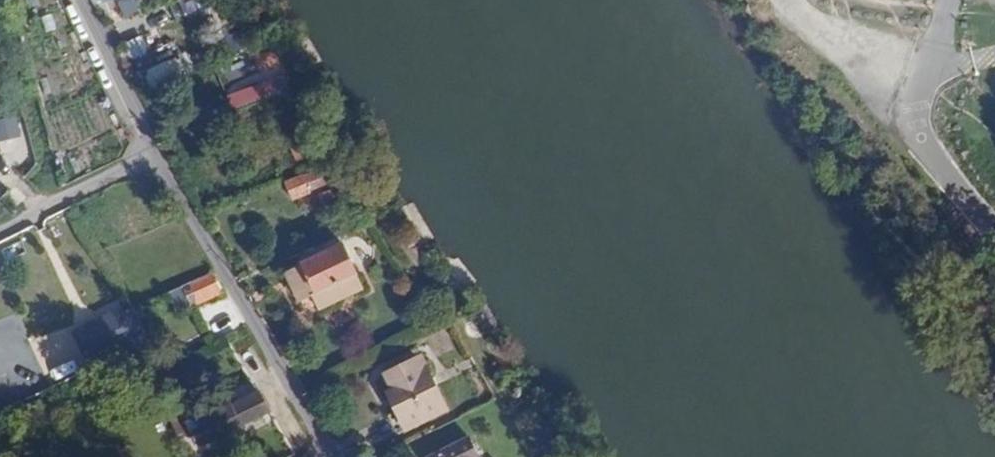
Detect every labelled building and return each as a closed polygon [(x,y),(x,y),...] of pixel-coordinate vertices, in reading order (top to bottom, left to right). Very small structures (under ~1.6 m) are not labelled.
[(274,50),(267,53),(261,55),(266,69),(272,67),(278,64),(274,50)] [(310,157),(304,140),(292,145),(298,161),(310,157)] [(302,178),(284,185),(290,200),(308,193),(307,190),(323,184),(320,173),(303,179),(302,178)] [(331,192),(321,196),(326,209),(336,205),(331,192)] [(282,243),(272,247),(278,261),(287,258),(282,243)] [(340,248),(331,253),(337,264),(345,259),(340,248)] [(305,280),(313,297),(357,277),(349,258),(345,259),(337,264),(331,253),(306,265),(310,277),(305,280)] [(267,257),(257,261),(259,268),(270,264),(267,257)] [(213,273),(183,286),(192,306),(223,291),(213,273)] [(365,290),(359,276),(357,277),(313,297),(319,310),(365,290)] [(130,344),(148,334),(135,308),(118,316),(115,310),(91,321),(101,339),(82,349),(90,366),(131,346),(130,344)] [(72,331),(82,349),(101,339),(91,321),(72,331)] [(176,348),(159,356),(164,366),(181,359),(176,348)] [(164,366),(159,356),(155,349),(149,352),(157,369),(164,366)] [(386,417),(387,420),(440,394),(430,371),(425,373),(417,359),(386,375),(393,390),(389,391),(397,411),(386,417)] [(269,411),(258,392),(229,405),(217,397),(183,414),(198,444),(269,411)] [(440,394),(387,420),(395,436),(447,411),(440,394)] [(428,456),(477,456),(467,438),(428,456)]
